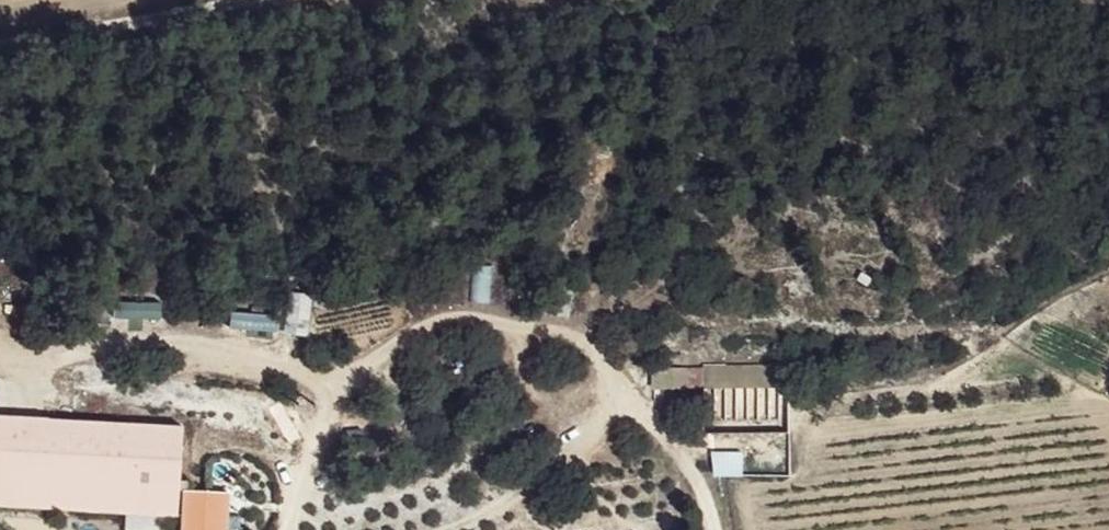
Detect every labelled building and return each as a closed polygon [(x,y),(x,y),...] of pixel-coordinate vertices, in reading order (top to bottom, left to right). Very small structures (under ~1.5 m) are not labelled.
[(230,324),(276,327),(277,310),(231,307),(230,324)] [(789,420),(789,363),(706,364),(707,421),(789,420)] [(0,411),(0,499),(174,512),(182,425),(0,411)] [(188,489),(184,529),(233,529),(233,490),(188,489)]
